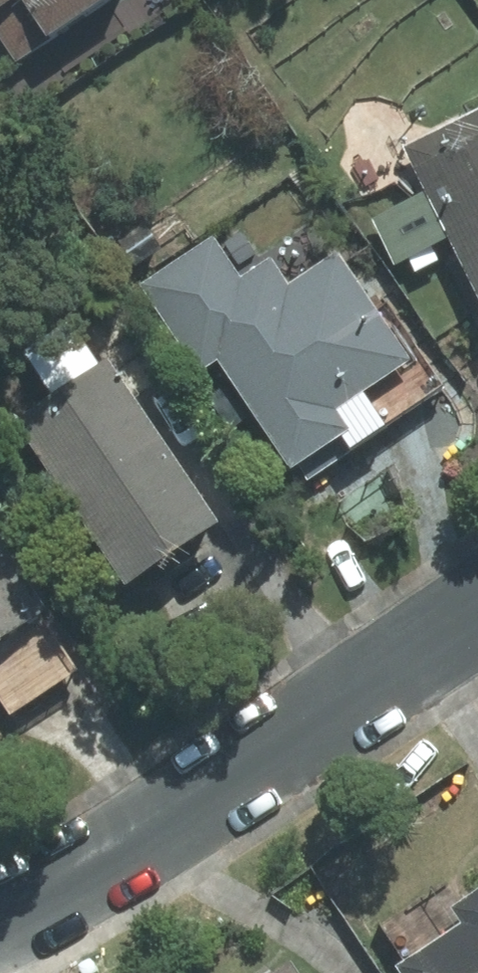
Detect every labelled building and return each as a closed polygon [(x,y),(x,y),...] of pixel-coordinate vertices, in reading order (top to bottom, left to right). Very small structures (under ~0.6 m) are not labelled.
[(2,66),(104,0),(0,0),(0,63),(2,66)] [(392,154),(414,201),(436,249),(476,337),(477,336),(477,115),(392,154)] [(436,249),(414,201),(365,223),(387,271),(436,249)] [(208,241),(130,289),(186,381),(207,368),(276,480),(289,472),(336,443),(323,423),(352,406),(400,376),(364,318),(329,261),(281,290),(264,263),(233,282),(208,241)] [(382,308),(364,318),(400,376),(352,406),(373,439),(435,395),(382,308)] [(95,368),(2,428),(111,597),(205,537),(95,368)] [(373,439),(352,406),(323,423),(336,443),(289,472),(299,487),(373,439)] [(33,626),(38,623),(0,566),(0,647),(33,626)] [(33,626),(0,647),(0,722),(35,699),(67,678),(33,626)] [(440,917),(449,931),(386,972),(477,972),(477,892),(440,917)]
